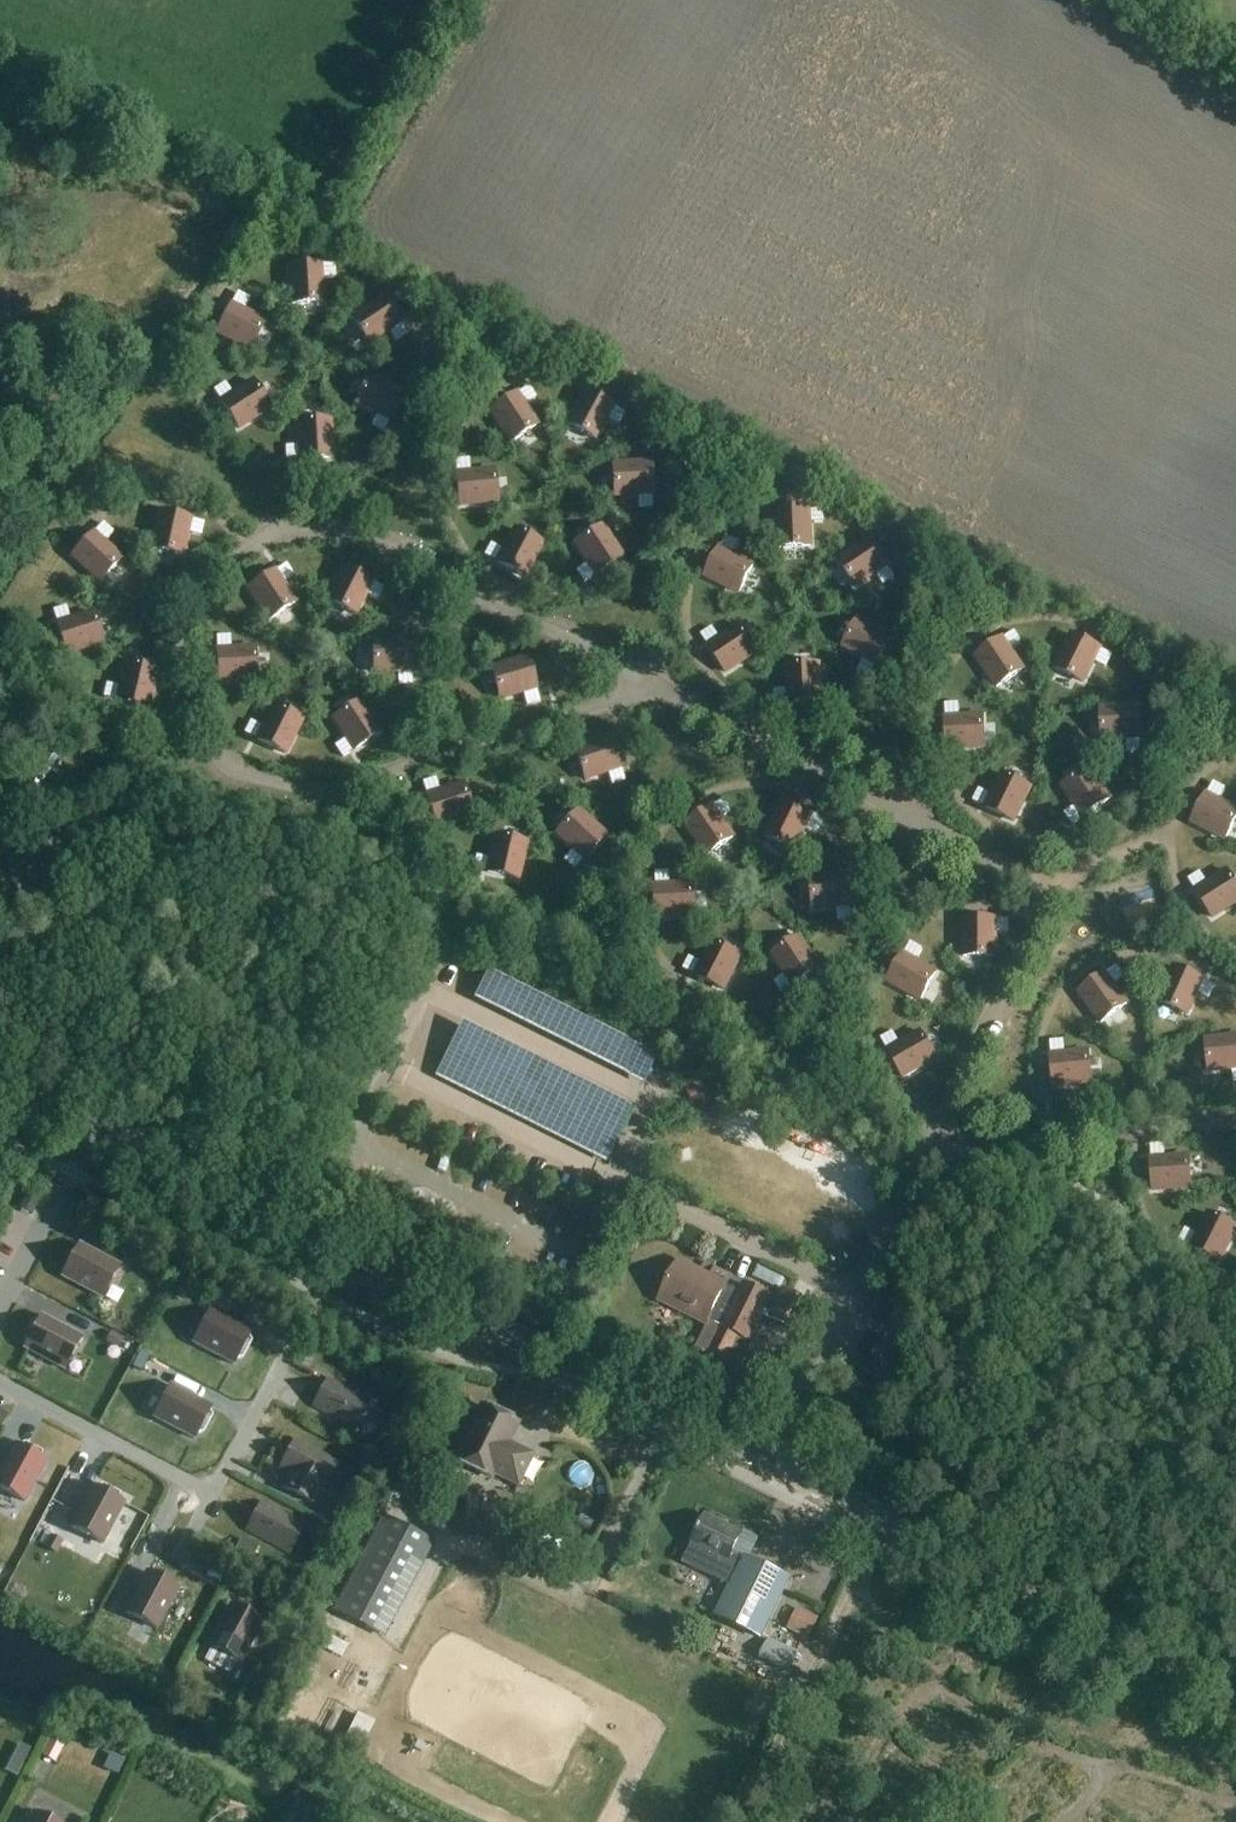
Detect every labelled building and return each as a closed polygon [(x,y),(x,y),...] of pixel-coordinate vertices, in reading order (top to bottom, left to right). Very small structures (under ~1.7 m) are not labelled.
[(324,278),(339,277),(338,264),(323,265),(324,278)] [(291,305),(323,302),(320,265),(289,267),(291,305)] [(245,309),(250,300),(237,293),(232,303),(245,309)] [(368,343),(400,322),(382,296),(351,317),(368,343)] [(250,350),(265,322),(231,305),(217,333),(250,350)] [(395,341),(407,333),(400,323),(389,331),(395,341)] [(390,420),(404,392),(370,375),(356,403),(390,420)] [(238,428),(270,408),(253,382),(221,402),(238,428)] [(232,393),(225,383),(214,391),(220,401),(232,393)] [(526,406),(537,399),(528,386),(518,393),(526,406)] [(319,411),(338,424),(333,430),(347,440),(360,422),(345,412),(352,402),(335,389),(319,411)] [(595,439),(612,406),(585,391),(567,424),(595,439)] [(510,442),(537,425),(517,394),(490,411),(510,442)] [(618,427),(625,413),(615,407),(608,421),(618,427)] [(385,430),(389,421),(376,414),(371,423),(385,430)] [(300,460),(332,458),(330,420),(298,422),(300,460)] [(300,460),(299,445),(286,446),(287,460),(300,460)] [(456,473),(473,472),(472,462),(455,463),(456,473)] [(614,496),(652,494),(650,463),(613,465),(614,496)] [(460,505),(497,502),(494,471),(456,474),(460,505)] [(638,509),(653,508),(652,496),(637,496),(638,509)] [(812,526),(825,525),(824,508),(811,509),(812,526)] [(779,548),(811,546),(809,509),(777,510),(779,548)] [(182,556),(190,519),(159,512),(151,549),(182,556)] [(201,538),(204,522),(193,520),(189,535),(201,538)] [(106,542),(113,534),(102,524),(94,532),(106,542)] [(596,575),(622,558),(602,526),(575,543),(596,575)] [(525,577),(542,544),(514,529),(497,562),(525,577)] [(100,582),(121,559),(93,533),(72,556),(100,582)] [(720,546),(732,552),(736,544),(724,538),(720,546)] [(855,586),(887,566),(869,539),(838,560),(855,586)] [(496,562),(502,550),(492,545),(486,557),(496,562)] [(738,593),(753,565),(719,548),(704,576),(738,593)] [(284,582),(293,576),(285,564),(276,570),(284,582)] [(584,582),(594,576),(587,565),(577,572),(584,582)] [(355,615),(372,581),(343,567),(327,601),(355,615)] [(882,586),(895,577),(889,568),(876,577),(882,586)] [(269,620),(295,603),(274,572),(248,589),(269,620)] [(240,578),(222,588),(240,622),(259,612),(240,578)] [(377,602),(384,588),(374,583),(367,597),(377,602)] [(57,622),(71,618),(68,608),(53,612),(57,622)] [(66,654),(102,643),(93,613),(57,624),(66,654)] [(876,664),(891,636),(858,619),(843,646),(876,664)] [(726,673),(757,652),(739,626),(708,646),(726,673)] [(707,645),(719,637),(714,629),(702,637),(707,645)] [(1012,650),(1021,644),(1013,632),(1004,638),(1012,650)] [(1083,682),(1099,649),(1071,635),(1055,668),(1083,682)] [(217,649),(233,648),(233,637),(216,638),(217,649)] [(374,673),(411,671),(410,639),(372,641),(374,673)] [(997,687),(1023,670),(1002,639),(976,656),(997,687)] [(219,682),(256,680),(254,648),(217,651),(219,682)] [(1105,669),(1112,655),(1101,649),(1094,664),(1105,669)] [(500,699),(536,688),(527,658),(491,669),(500,699)] [(869,676),(875,666),(863,659),(857,670),(869,676)] [(148,708),(156,671),(126,664),(117,701),(148,708)] [(789,703),(820,702),(818,664),(787,666),(789,703)] [(399,687),(412,687),(412,673),(399,673),(399,687)] [(115,700),(118,688),(107,686),(105,698),(115,700)] [(774,704),(788,703),(787,690),(774,691),(774,704)] [(527,705),(540,701),(537,691),(524,695),(527,705)] [(354,750),(381,732),(360,701),(334,719),(354,750)] [(285,754),(302,720),(274,706),(257,740),(285,754)] [(1102,740),(1139,738),(1138,706),(1100,708),(1102,740)] [(945,717),(959,716),(959,707),(944,708),(945,717)] [(947,749),(984,747),(982,716),(945,718),(947,749)] [(255,739),(261,727),(251,722),(245,734),(255,739)] [(585,779),(621,767),(611,738),(575,750),(585,779)] [(343,758),(352,751),(346,741),(336,748),(343,758)] [(1126,754),(1140,753),(1140,741),(1125,742),(1126,754)] [(1083,817),(1110,799),(1089,768),(1063,786),(1083,817)] [(611,785),(625,780),(622,771),(607,775),(611,785)] [(1013,821),(1030,788),(1002,774),(985,807),(1013,821)] [(17,800),(30,783),(21,776),(8,794),(17,800)] [(426,794),(441,790),(438,781),(423,785),(426,794)] [(436,826),(472,814),(462,784),(427,796),(436,826)] [(1220,800),(1225,791),(1212,784),(1207,793),(1220,800)] [(983,807),(989,795),(978,789),(972,801),(983,807)] [(1235,818),(1235,810),(1206,795),(1192,822),(1225,840),(1235,818)] [(722,820),(732,813),(722,800),(713,806),(722,820)] [(793,850),(810,817),(782,803),(765,836),(793,850)] [(707,855),(733,838),(712,807),(686,825),(707,855)] [(1070,826),(1080,819),(1074,809),(1063,816),(1070,826)] [(584,859),(605,836),(578,810),(556,833),(584,859)] [(814,838),(822,822),(812,818),(804,834),(814,838)] [(518,879),(526,843),(495,836),(487,872),(518,879)] [(574,870),(582,860),(573,851),(564,861),(574,870)] [(486,872),(488,861),(477,858),(474,870),(486,872)] [(1235,902),(1235,885),(1227,871),(1195,891),(1212,918),(1235,902)] [(655,885),(671,884),(671,874),(655,875),(655,885)] [(813,908),(850,906),(848,874),(811,877),(813,908)] [(1195,890),(1206,883),(1200,874),(1189,881),(1195,890)] [(657,917),(695,915),(693,884),(656,886),(657,917)] [(836,920),(851,919),(850,908),(835,909),(836,920)] [(963,957),(994,957),(994,919),(963,919),(963,957)] [(1007,936),(1007,919),(997,919),(997,936),(1007,936)] [(793,985),(819,968),(799,937),(772,954),(793,985)] [(723,990),(740,956),(712,942),(695,975),(723,990)] [(918,961),(923,953),(908,945),(903,953),(918,961)] [(920,1000),(935,973),(903,954),(887,982),(920,1000)] [(694,975),(700,963),(689,958),(683,969),(694,975)] [(1115,986),(1124,980),(1114,967),(1105,973),(1115,986)] [(1187,1014),(1202,980),(1173,967),(1158,1001),(1187,1014)] [(1101,1023),(1126,1004),(1104,974),(1079,992),(1101,1023)] [(779,995),(791,987),(784,977),(773,985),(779,995)] [(1208,1001),(1215,986),(1204,981),(1197,996),(1208,1001)] [(903,1078),(936,1059),(920,1032),(887,1051),(903,1078)] [(887,1049),(899,1042),(893,1033),(881,1040),(887,1049)] [(1235,1068),(1235,1037),(1205,1040),(1208,1071),(1235,1068)] [(1050,1054),(1066,1052),(1065,1042),(1049,1043),(1050,1054)] [(1166,1063),(1205,1062),(1205,1045),(1166,1047),(1166,1063)] [(1054,1087),(1091,1083),(1088,1052),(1050,1055),(1054,1087)] [(1188,1073),(1188,1082),(1204,1081),(1203,1063),(1171,1065),(1171,1074),(1188,1073)] [(1151,1158),(1165,1157),(1164,1147),(1150,1148),(1151,1158)] [(1153,1190),(1190,1188),(1188,1156),(1151,1159),(1153,1190)] [(30,1219),(38,1204),(26,1197),(18,1212),(30,1219)] [(1235,1227),(1208,1213),(1191,1247),(1219,1261),(1235,1227)] [(1190,1247),(1196,1235),(1184,1229),(1178,1241),(1190,1247)] [(102,1299),(119,1267),(79,1245),(62,1277),(102,1299)] [(158,1277),(162,1268),(148,1260),(143,1269),(158,1277)] [(726,1287),(731,1278),(714,1269),(709,1278),(678,1262),(659,1300),(706,1324),(708,1320),(723,1328),(708,1357),(721,1363),(736,1334),(747,1340),(749,1335),(751,1332),(754,1326),(769,1297),(741,1283),(737,1292),(726,1287)] [(181,1279),(173,1295),(182,1299),(190,1284),(181,1279)] [(196,1341),(193,1347),(235,1366),(237,1361),(244,1361),(251,1344),(248,1339),(250,1334),(209,1314),(196,1341)] [(64,1370),(81,1338),(41,1316),(38,1322),(32,1322),(24,1338),(27,1343),(24,1348),(64,1370)] [(120,1348),(126,1339),(111,1331),(106,1340),(120,1348)] [(139,1352),(131,1368),(140,1372),(148,1357),(139,1352)] [(355,1429),(370,1402),(328,1380),(313,1407),(355,1429)] [(157,1411),(154,1417),(194,1438),(197,1433),(203,1433),(212,1416),(208,1411),(211,1406),(170,1385),(157,1411)] [(11,1411),(0,1405),(0,1423),(4,1425),(11,1411)] [(517,1486),(532,1455),(508,1444),(518,1424),(480,1406),(454,1460),(491,1479),(493,1474),(517,1486)] [(282,1488),(311,1503),(319,1488),(322,1490),(337,1463),(295,1440),(280,1468),(290,1473),(282,1488)] [(24,1445),(19,1448),(14,1445),(0,1472),(0,1490),(24,1503),(46,1463),(40,1460),(40,1454),(24,1445)] [(120,1495),(101,1484),(97,1487),(93,1485),(70,1525),(102,1543),(124,1503),(120,1500),(120,1495)] [(288,1553),(303,1526),(261,1503),(246,1530),(288,1553)] [(336,1530),(343,1515),(327,1507),(319,1521),(336,1530)] [(742,1560),(731,1555),(742,1533),(705,1515),(682,1563),(729,1586),(715,1616),(761,1638),(788,1581),(743,1559),(742,1560)] [(379,1634),(428,1541),(388,1520),(339,1613),(379,1634)] [(52,1537),(46,1548),(55,1553),(61,1542),(52,1537)] [(253,1561),(260,1549),(242,1539),(235,1551),(253,1561)] [(146,1572),(125,1613),(156,1630),(178,1589),(146,1572)] [(243,1664),(266,1621),(231,1602),(208,1645),(243,1664)] [(797,1608),(787,1629),(808,1639),(818,1618),(797,1608)] [(789,1673),(799,1653),(769,1639),(760,1659),(789,1673)] [(50,1741),(41,1756),(55,1763),(63,1748),(50,1741)] [(297,1819),(308,1797),(300,1793),(285,1821),(302,1821),(297,1819)] [(35,1811),(29,1821),(56,1821),(35,1811)]
